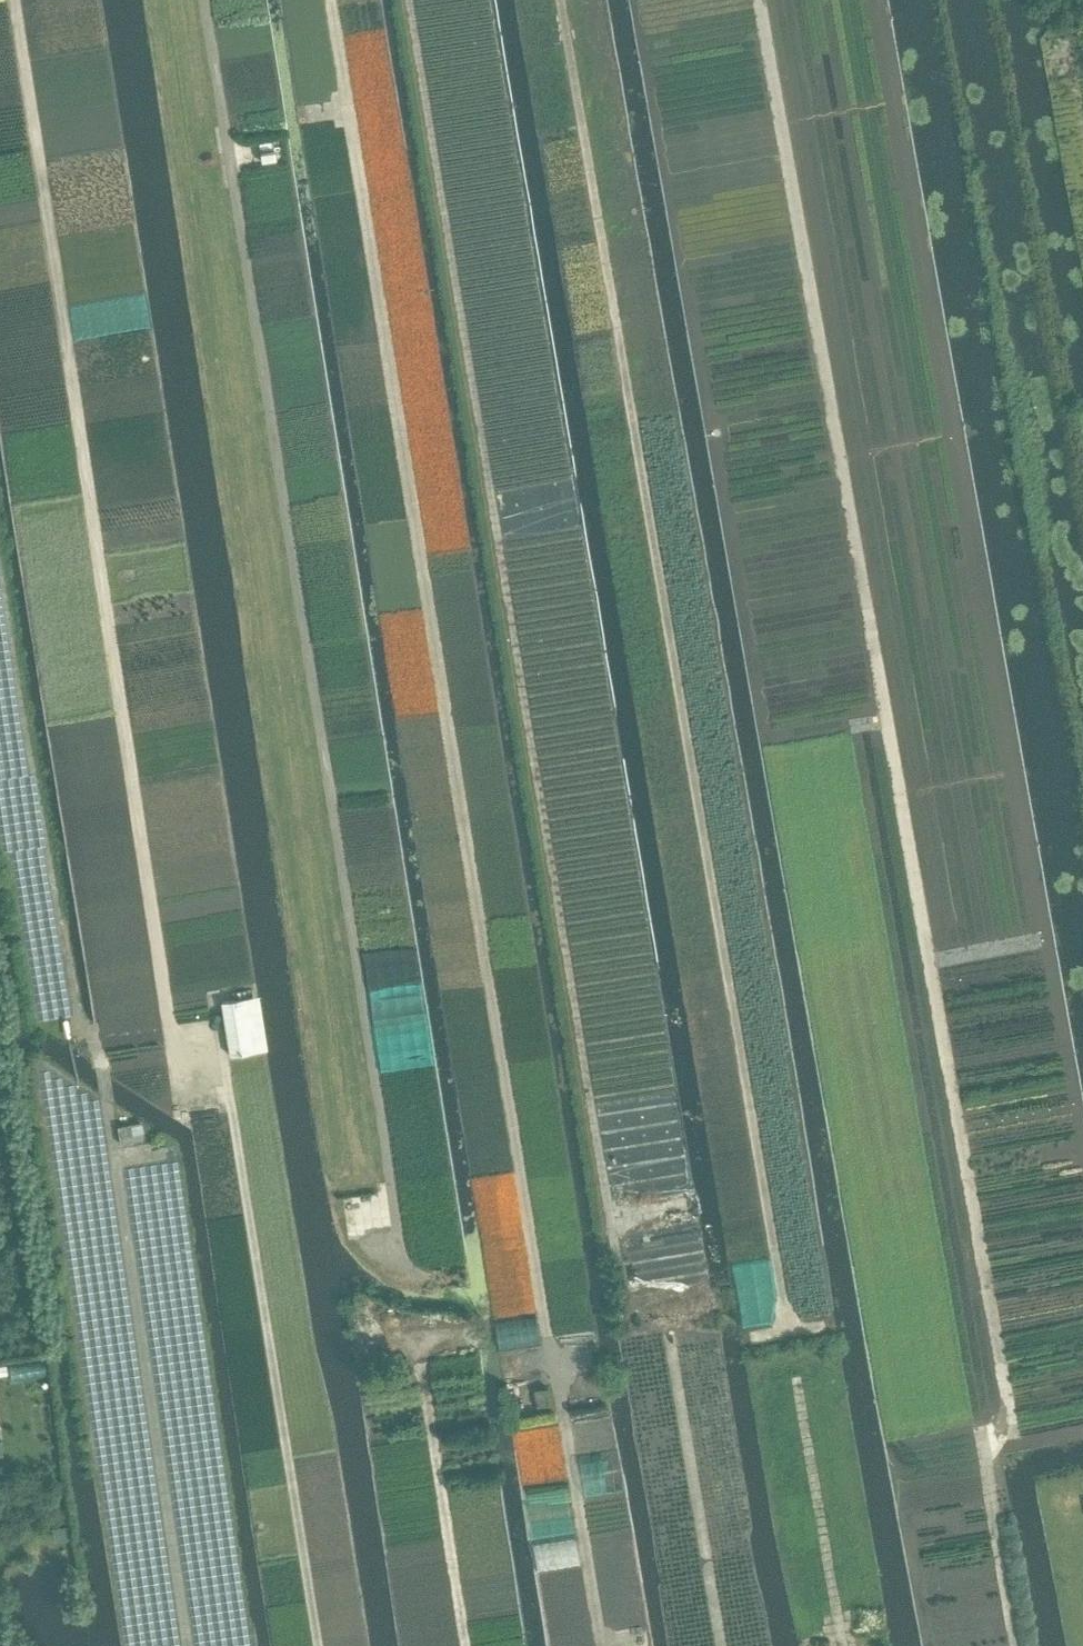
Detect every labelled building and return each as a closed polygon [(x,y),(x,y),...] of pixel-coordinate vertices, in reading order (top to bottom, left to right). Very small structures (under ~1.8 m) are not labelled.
[(222,1002),(230,1054),(263,1049),(254,997),(222,1002)] [(116,1126),(120,1143),(143,1139),(140,1122),(116,1126)] [(495,1323),(498,1348),(539,1343),(536,1318),(495,1323)]
